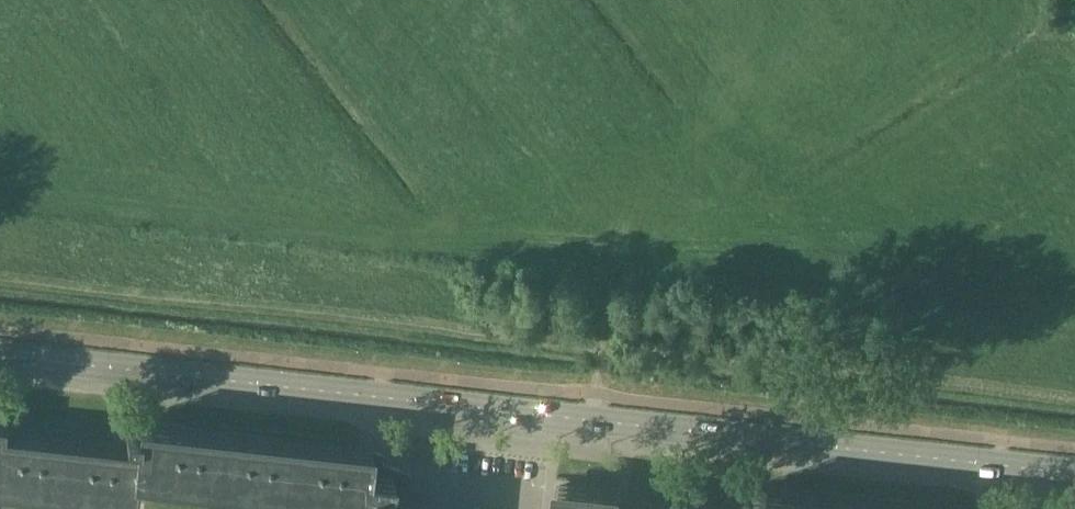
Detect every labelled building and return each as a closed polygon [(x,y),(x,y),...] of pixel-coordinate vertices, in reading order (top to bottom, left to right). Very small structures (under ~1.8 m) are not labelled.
[(126,426),(125,435),(138,437),(140,437),(139,451),(138,451),(136,472),(134,484),(145,486),(146,473),(387,499),(397,498),(399,498),(405,480),(401,470),(379,462),(382,454),(373,451),(152,426),(153,420),(143,418),(142,427),(139,427),(126,426)] [(133,498),(134,484),(136,472),(138,451),(0,436),(0,483),(133,498)] [(555,508),(671,508),(614,503),(615,493),(558,487),(555,508)] [(435,502),(399,498),(397,498),(387,499),(386,508),(434,508),(435,502)]
